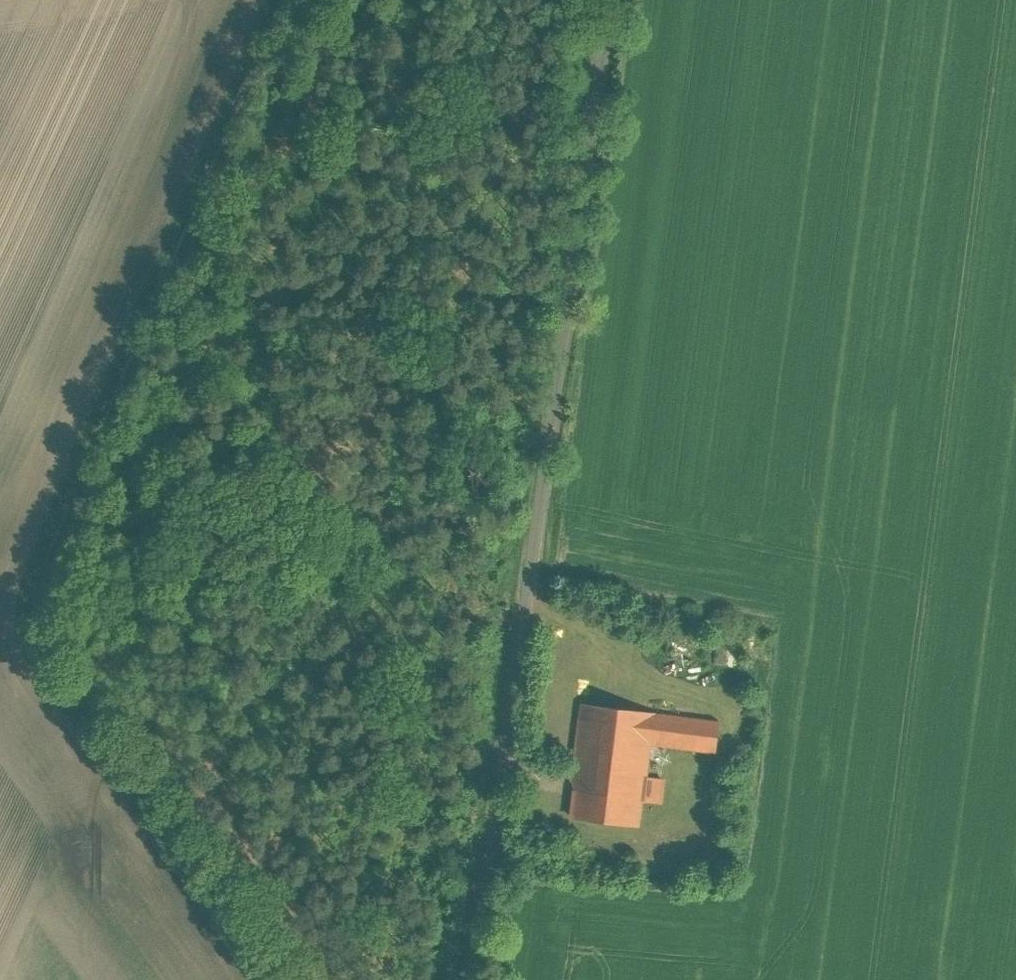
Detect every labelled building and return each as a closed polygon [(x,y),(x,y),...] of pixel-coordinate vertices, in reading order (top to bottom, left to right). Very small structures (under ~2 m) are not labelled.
[(727,668),(736,668),(736,645),(727,645),(727,668)] [(720,719),(579,701),(569,780),(573,787),(569,816),(638,825),(641,801),(662,803),(665,778),(647,775),(651,745),(715,753),(720,719)]
